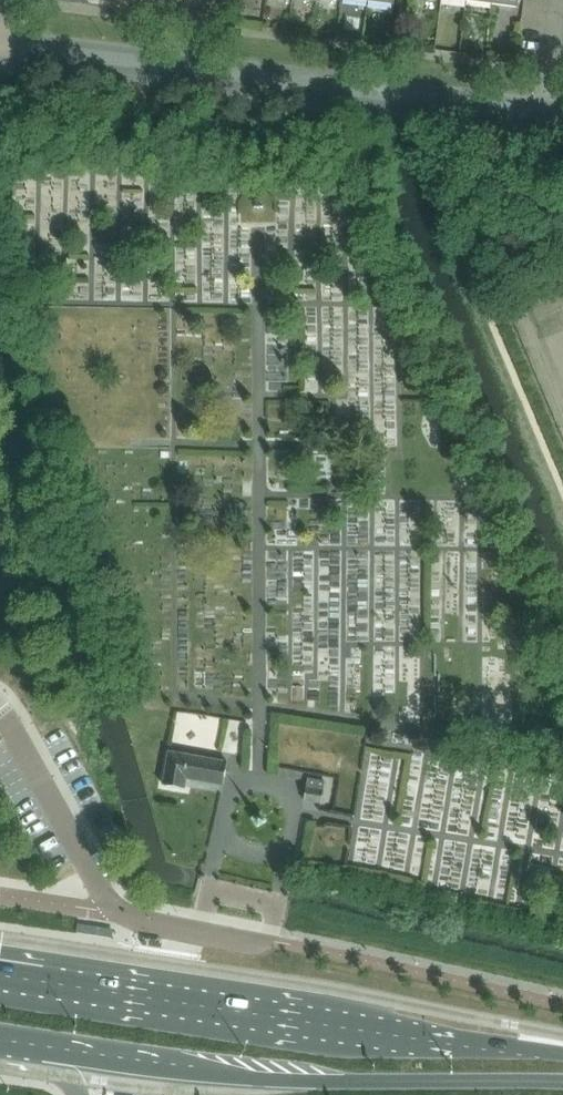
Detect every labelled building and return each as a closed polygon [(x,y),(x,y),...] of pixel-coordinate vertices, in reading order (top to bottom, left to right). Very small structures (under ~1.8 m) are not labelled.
[(227,761),(169,752),(164,751),(164,756),(168,757),(163,786),(185,789),(186,779),(224,785),(227,761)] [(315,754),(313,771),(343,774),(345,757),(315,754)] [(308,778),(304,802),(321,804),(326,781),(308,778)]
